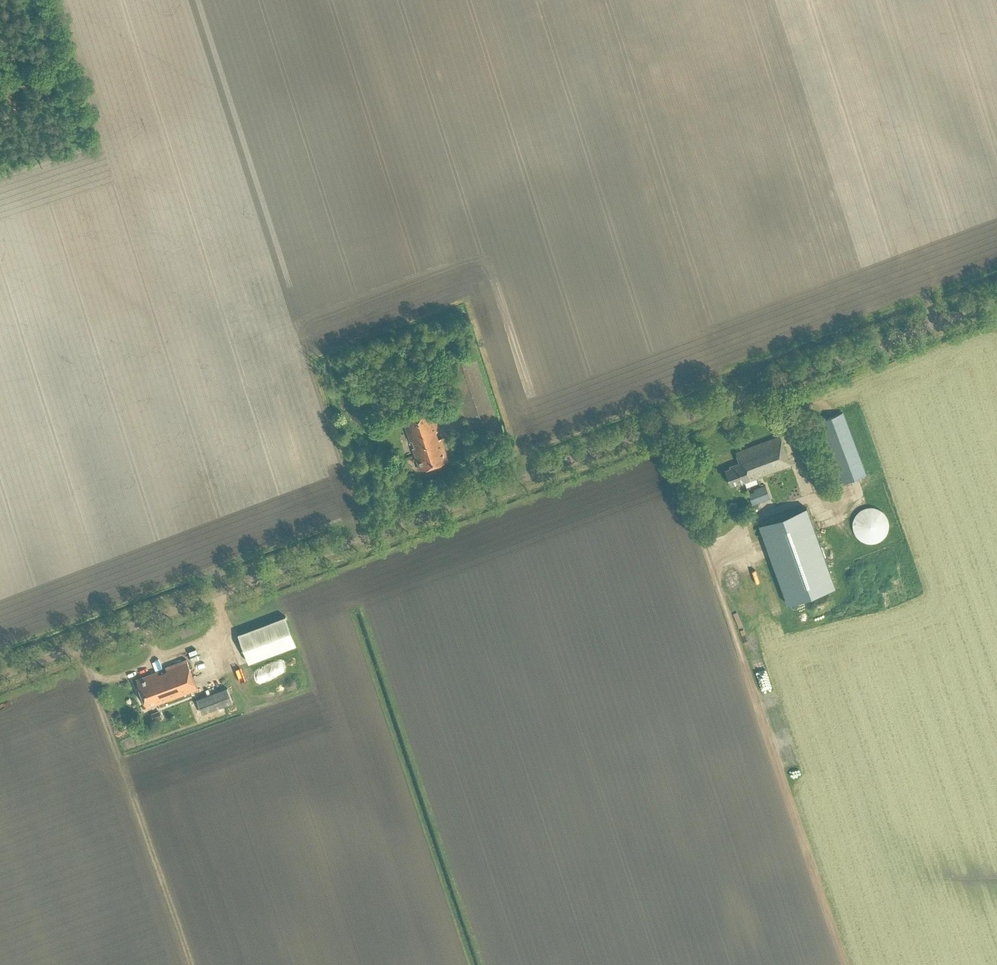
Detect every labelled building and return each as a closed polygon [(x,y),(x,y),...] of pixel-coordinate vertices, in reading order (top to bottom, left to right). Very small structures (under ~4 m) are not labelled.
[(432,408),(403,418),(420,469),(448,459),(441,437),(439,438),(436,430),(439,429),(432,408)] [(819,421),(843,482),(866,474),(843,412),(819,421)] [(741,461),(730,465),(731,467),(726,468),(732,483),(744,479),(745,481),(792,464),(781,435),(737,451),(741,461)] [(753,505),(770,498),(765,484),(753,489),(754,490),(748,493),(753,505)] [(871,506),(868,506),(865,507),(862,508),(860,509),(858,511),(856,513),(854,516),(853,519),(852,521),(852,524),(852,527),(853,530),(854,533),(856,535),(857,538),(860,539),(862,541),(865,542),(868,543),(871,543),(874,542),(877,542),(879,540),(882,539),(884,537),(886,534),(887,532),(888,529),(888,526),(888,523),(888,520),(887,517),(886,515),(884,512),(882,510),(879,509),(877,507),(874,507),(871,506)] [(788,603),(835,586),(806,507),(759,524),(788,603)] [(286,615),(237,633),(247,662),(296,644),(286,615)] [(187,658),(165,666),(166,668),(137,678),(147,706),(198,688),(187,658)] [(197,699),(203,714),(233,702),(227,686),(197,699)]
